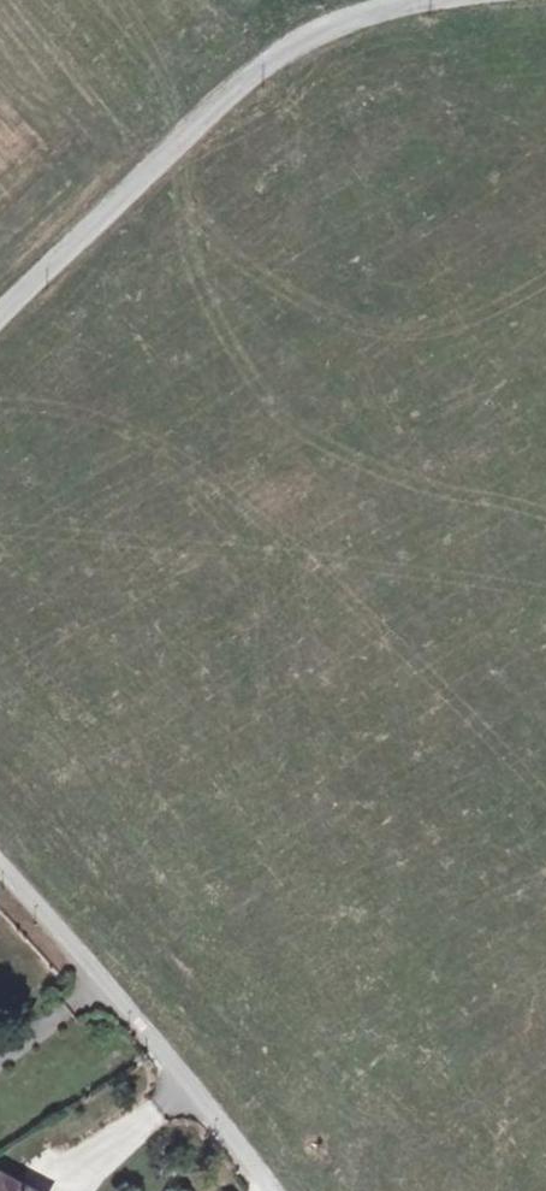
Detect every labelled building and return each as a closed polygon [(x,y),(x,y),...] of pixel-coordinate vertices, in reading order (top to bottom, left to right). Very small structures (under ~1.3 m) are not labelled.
[(0,1180),(0,1190),(26,1190),(1,1178),(0,1180)]
